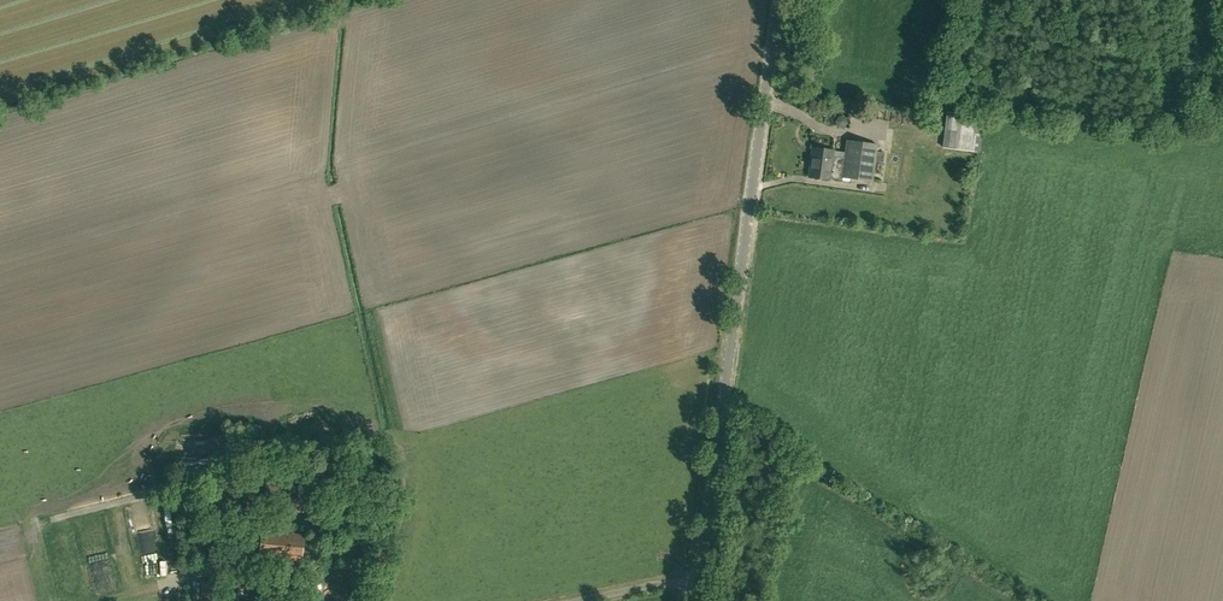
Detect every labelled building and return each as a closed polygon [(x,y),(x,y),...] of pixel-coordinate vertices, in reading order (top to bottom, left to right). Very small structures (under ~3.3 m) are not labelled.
[(945,148),(979,151),(982,115),(948,112),(945,148)] [(813,147),(809,176),(829,179),(829,178),(842,179),(842,177),(872,181),(875,161),(883,162),(884,153),(876,152),(877,145),(847,140),(844,158),(832,156),(833,150),(829,150),(827,147),(823,147),(820,148),(813,147)] [(301,560),(304,534),(262,531),(260,556),(301,560)]
